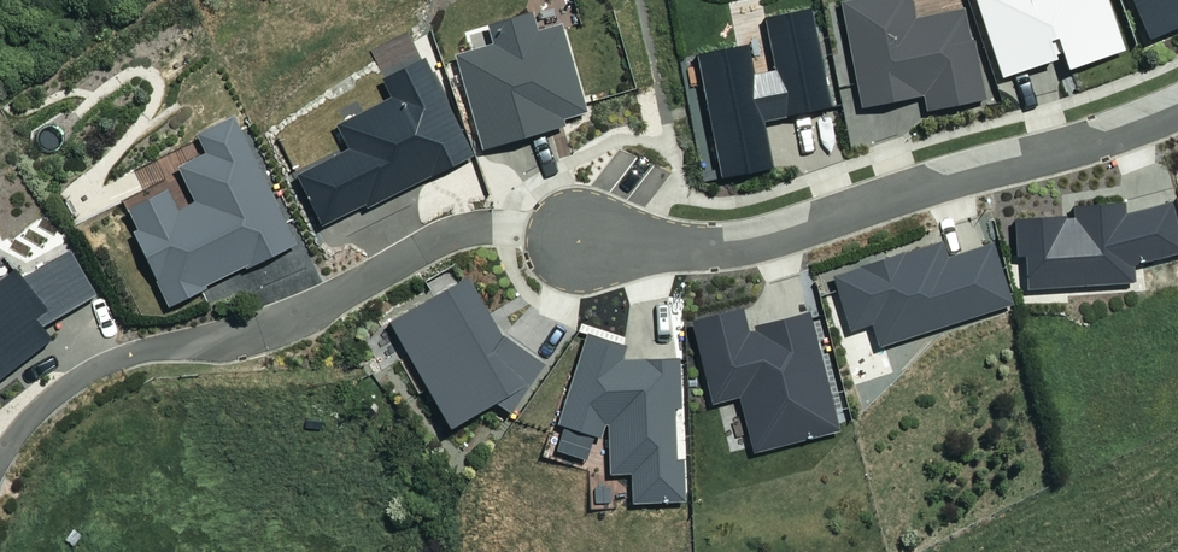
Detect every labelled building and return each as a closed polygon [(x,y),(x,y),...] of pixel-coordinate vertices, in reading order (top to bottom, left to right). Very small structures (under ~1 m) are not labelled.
[(921,110),(983,99),(972,41),(967,42),(961,8),(913,17),(910,0),(843,0),(836,1),(856,109),(919,98),(921,110)] [(1121,49),(1104,0),(973,0),(999,77),(1052,59),(1046,41),(1051,39),(1062,69),(1121,49)] [(1177,23),(1177,0),(1127,0),(1144,38),(1177,23)] [(759,121),(829,107),(809,9),(762,18),(772,70),(750,74),(744,44),(693,55),(718,177),(769,167),(759,121)] [(560,118),(583,112),(558,25),(533,32),(527,13),(484,25),(489,43),(449,54),(477,149),(561,125),(560,118)] [(359,205),(361,209),(469,155),(420,59),(381,79),(390,97),(335,125),(347,147),(291,175),(317,226),(359,205)] [(245,267),(292,244),(230,116),(192,134),(201,154),(173,168),(189,203),(172,211),(162,191),(122,210),(131,230),(127,232),(163,307),(199,290),(196,285),(243,262),(245,267)] [(1131,282),(1130,267),(1177,253),(1177,235),(1169,202),(1122,213),(1122,204),(1069,206),(1070,218),(1011,219),(1013,257),(1021,256),(1024,289),(1131,282)] [(868,324),(875,346),(1009,304),(989,242),(945,256),(940,241),(828,277),(846,331),(868,324)] [(51,332),(42,321),(94,291),(68,247),(23,273),(15,263),(0,274),(0,373),(51,332)] [(491,403),(506,413),(539,365),(497,336),(464,277),(383,321),(443,429),(491,403)] [(736,396),(750,452),(835,431),(806,311),(749,325),(751,331),(745,332),(738,307),(687,320),(707,403),(736,396)] [(631,502),(680,501),(679,462),(670,463),(668,407),(679,407),(677,357),(619,359),(623,347),(582,335),(554,424),(597,437),(601,425),(606,425),(608,475),(630,474),(631,502)]
